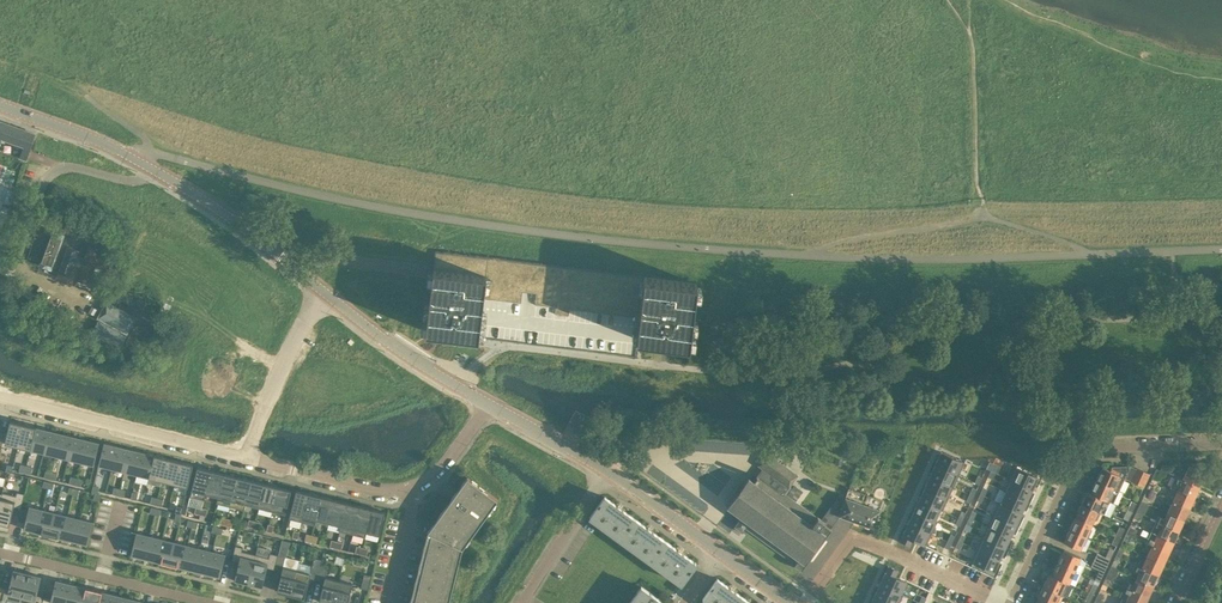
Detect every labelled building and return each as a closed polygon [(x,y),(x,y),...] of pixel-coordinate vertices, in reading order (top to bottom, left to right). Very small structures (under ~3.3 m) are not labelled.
[(2,137),(11,140),(24,145),(19,157),(27,160),(36,134),(0,121),(0,142),(2,137)] [(71,235),(75,223),(69,220),(65,232),(71,235)] [(94,229),(87,227),(83,239),(89,241),(94,230),(94,229)] [(94,229),(94,230),(89,241),(96,244),(100,232),(94,229)] [(53,265),(63,238),(52,234),(42,261),(53,265)] [(89,245),(85,256),(77,278),(88,282),(94,265),(102,268),(105,259),(97,256),(100,249),(89,245)] [(58,271),(69,275),(73,263),(76,255),(78,250),(68,246),(58,271)] [(434,264),(434,269),(486,276),(483,298),(479,337),(635,356),(637,339),(640,314),(644,277),(436,252),(434,264)] [(426,327),(426,331),(454,335),(479,338),(479,337),(483,298),(486,276),(434,269),(434,270),(433,273),(433,279),(432,283),(426,327)] [(98,276),(93,289),(104,294),(109,281),(98,276)] [(640,314),(637,339),(641,340),(653,341),(661,342),(689,345),(690,341),(697,283),(644,277),(640,314)] [(21,299),(29,290),(18,281),(10,290),(21,299)] [(128,304),(133,295),(124,290),(119,298),(128,304)] [(43,301),(30,291),(23,298),(36,309),(43,301)] [(128,304),(126,307),(139,315),(146,302),(133,294),(133,295),(128,304)] [(61,302),(57,307),(69,318),(74,313),(61,302)] [(106,302),(98,317),(126,332),(135,317),(106,302)] [(57,307),(55,306),(50,312),(73,333),(79,326),(69,318),(57,307)] [(92,306),(89,312),(94,315),(97,309),(92,306)] [(140,318),(135,328),(147,334),(152,325),(140,318)] [(121,348),(127,337),(99,321),(93,332),(121,348)] [(132,329),(129,336),(140,342),(144,335),(132,329)] [(137,348),(140,342),(129,336),(125,342),(137,348)] [(577,427),(580,429),(585,432),(593,419),(590,418),(584,414),(584,415),(582,414),(575,427),(577,427)] [(18,446),(23,424),(20,423),(10,420),(5,443),(18,446)] [(30,449),(36,427),(33,426),(23,424),(18,446),(30,449)] [(30,449),(43,452),(48,430),(46,429),(36,427),(30,449)] [(48,430),(43,452),(55,455),(61,433),(58,432),(48,430)] [(61,433),(55,455),(68,458),(73,436),(71,435),(61,433)] [(83,439),(73,436),(68,458),(81,462),(86,439),(83,439)] [(99,442),(86,439),(81,462),(94,465),(99,442)] [(112,468),(117,446),(115,445),(104,442),(101,454),(98,465),(112,468)] [(117,446),(112,468),(124,471),(130,449),(117,446)] [(137,474),(142,452),(130,449),(124,471),(137,474)] [(137,474),(135,481),(147,484),(149,477),(155,455),(142,452),(137,474)] [(880,509),(871,506),(844,497),(841,505),(835,500),(821,519),(817,516),(816,517),(795,501),(802,491),(795,486),(788,496),(784,493),(797,475),(766,452),(757,465),(762,468),(753,481),(748,477),(744,484),(740,481),(728,498),(731,500),(726,507),(741,517),(734,526),(742,532),(745,529),(746,527),(795,563),(795,564),(802,570),(832,528),(831,527),(839,515),(874,527),(880,509)] [(941,452),(935,464),(959,475),(964,462),(941,452)] [(155,455),(149,477),(162,480),(167,458),(155,455)] [(174,483),(180,461),(178,461),(167,458),(162,480),(174,483)] [(180,461),(174,483),(187,487),(193,464),(191,464),(180,461)] [(986,468),(991,470),(995,472),(997,473),(1000,466),(989,461),(986,468)] [(935,464),(930,475),(953,486),(959,475),(935,464)] [(1161,465),(1160,470),(1159,473),(1164,475),(1166,471),(1170,473),(1174,464),(1161,465)] [(1179,476),(1178,478),(1199,488),(1201,482),(1203,482),(1205,477),(1205,476),(1205,475),(1196,471),(1197,468),(1189,464),(1185,474),(1181,472),(1179,476)] [(1014,466),(1008,478),(1032,489),(1038,477),(1014,466)] [(1103,467),(1096,480),(1119,491),(1125,478),(1130,481),(1136,468),(1130,466),(1112,466),(1110,470),(1103,467)] [(211,470),(197,467),(190,496),(204,500),(206,494),(205,494),(211,470)] [(1136,468),(1130,481),(1138,484),(1144,471),(1136,467),(1136,468)] [(1156,468),(1151,478),(1156,480),(1159,473),(1160,470),(1156,468)] [(224,473),(211,470),(205,494),(206,494),(218,497),(224,473)] [(1144,471),(1138,484),(1144,487),(1150,474),(1144,471)] [(237,477),(224,473),(218,497),(216,503),(230,506),(237,477)] [(930,475),(924,487),(948,498),(953,486),(930,475)] [(1175,475),(1170,487),(1177,490),(1177,491),(1195,499),(1198,493),(1197,492),(1199,488),(1178,478),(1179,476),(1175,475)] [(458,546),(493,497),(497,500),(498,499),(467,476),(466,478),(469,480),(458,496),(455,500),(431,533),(414,602),(444,602),(458,546)] [(237,477),(230,506),(244,510),(246,504),(245,504),(251,480),(237,477)] [(1008,478),(1003,490),(1027,501),(1032,489),(1008,478)] [(246,504),(244,510),(257,513),(258,507),(264,483),(251,480),(245,504),(246,504)] [(1091,492),(1091,493),(1107,500),(1110,502),(1114,503),(1119,491),(1096,480),(1091,492)] [(1150,482),(1146,490),(1151,492),(1154,484),(1150,482)] [(259,507),(258,513),(271,516),(272,510),(271,510),(277,486),(264,483),(258,507),(259,507)] [(291,490),(277,486),(271,510),(272,510),(285,514),(291,490)] [(924,487),(919,499),(940,508),(940,509),(942,510),(948,498),(924,487)] [(1169,487),(1164,498),(1167,499),(1189,509),(1191,505),(1192,505),(1195,499),(1177,491),(1177,490),(1170,487),(1169,487)] [(999,488),(994,500),(998,501),(1021,512),(1027,501),(1003,490),(999,488)] [(296,490),(289,518),(302,522),(309,493),(296,490)] [(1087,491),(1081,504),(1097,511),(1099,512),(1104,514),(1110,502),(1107,500),(1091,493),(1091,492),(1087,491)] [(18,492),(15,501),(2,498),(0,506),(0,523),(10,525),(15,507),(22,508),(25,494),(18,492)] [(309,493),(302,522),(315,525),(316,522),(315,522),(321,496),(309,493)] [(321,496),(315,522),(316,522),(328,525),(329,522),(328,522),(334,499),(321,496)] [(620,538),(634,518),(603,496),(589,516),(620,538)] [(334,499),(328,522),(329,522),(341,525),(347,502),(334,499)] [(919,499),(914,511),(934,520),(935,520),(940,509),(940,508),(919,499)] [(1167,499),(1165,504),(1169,506),(1166,512),(1185,521),(1188,515),(1187,513),(1189,509),(1167,499)] [(1141,500),(1136,511),(1141,513),(1146,502),(1141,500)] [(998,501),(992,513),(1016,524),(1021,512),(998,501)] [(1127,510),(1132,512),(1136,503),(1131,501),(1127,510)] [(341,525),(339,531),(352,534),(360,505),(347,502),(341,525)] [(1081,504),(1075,517),(1091,524),(1094,519),(1097,511),(1081,504)] [(360,505),(352,534),(365,537),(367,531),(372,509),(360,505)] [(29,506),(24,529),(37,532),(42,509),(29,506)] [(42,509),(37,532),(49,535),(55,512),(42,509)] [(372,509),(367,531),(379,534),(385,512),(372,509)] [(1128,520),(1132,512),(1127,510),(1123,518),(1128,520)] [(914,511),(908,522),(932,533),(937,521),(935,520),(934,520),(914,511)] [(55,512),(49,535),(62,538),(67,515),(55,512)] [(1158,514),(1155,520),(1157,521),(1179,531),(1181,527),(1182,527),(1185,521),(1166,512),(1164,517),(1158,514)] [(992,513),(987,525),(1010,536),(1016,524),(992,513)] [(67,515),(62,538),(74,541),(80,518),(67,515)] [(953,522),(951,528),(957,531),(959,525),(963,519),(958,517),(955,523),(953,522)] [(1075,517),(1070,529),(1086,537),(1091,524),(1075,517)] [(80,518),(74,541),(88,544),(93,522),(80,518)] [(650,560),(665,540),(634,518),(620,538),(650,560)] [(1155,520),(1150,531),(1156,534),(1175,543),(1177,537),(1177,536),(1179,531),(1157,521),(1155,520)] [(908,522),(899,541),(909,546),(912,540),(917,542),(926,545),(932,533),(908,522)] [(987,525),(981,537),(1005,547),(1010,536),(987,525)] [(1115,535),(1120,537),(1124,528),(1119,526),(1115,535)] [(1130,536),(1131,535),(1134,537),(1137,530),(1129,526),(1125,534),(1130,536)] [(1070,529),(1064,542),(1080,549),(1086,537),(1070,529)] [(1150,531),(1145,542),(1147,543),(1147,544),(1168,553),(1170,549),(1172,549),(1175,543),(1156,534),(1150,531)] [(136,532),(131,555),(144,558),(149,535),(136,532)] [(149,535),(144,558),(156,561),(162,538),(149,535)] [(1116,546),(1120,537),(1115,535),(1111,543),(1116,546)] [(981,537),(976,548),(999,559),(1005,547),(981,537)] [(162,538),(156,561),(169,564),(175,542),(162,538)] [(665,540),(650,560),(681,582),(695,562),(665,540)] [(175,542),(169,564),(182,567),(187,545),(175,542)] [(1147,544),(1144,548),(1149,550),(1146,556),(1164,565),(1167,559),(1166,558),(1168,553),(1147,544)] [(187,545),(182,567),(194,570),(200,548),(187,545)] [(235,545),(232,560),(239,562),(234,580),(248,584),(254,560),(240,556),(243,547),(235,545)] [(1093,560),(1107,566),(1114,549),(1109,547),(1105,556),(1097,553),(1093,560)] [(200,548),(194,570),(207,574),(212,551),(200,548)] [(976,548),(970,560),(994,571),(999,559),(976,548)] [(1064,549),(1058,563),(1075,570),(1081,557),(1064,549)] [(212,551),(207,574),(220,577),(225,554),(212,551)] [(254,560),(248,584),(262,587),(267,567),(275,569),(278,555),(270,553),(267,563),(254,560)] [(278,555),(275,569),(282,571),(277,591),(291,594),(297,570),(298,563),(299,561),(285,558),(286,557),(278,555)] [(1139,561),(1137,565),(1158,575),(1160,571),(1162,571),(1164,565),(1146,556),(1143,563),(1139,561)] [(297,570),(291,594),(304,598),(309,578),(317,580),(320,565),(322,559),(314,557),(312,566),(310,573),(297,570)] [(1107,566),(1093,560),(1091,566),(1099,570),(1095,579),(1099,581),(1107,566)] [(1058,563),(1052,575),(1065,581),(1069,583),(1075,570),(1058,563)] [(317,580),(324,581),(319,601),(326,602),(333,602),(339,580),(341,572),(327,569),(328,567),(320,565),(317,580)] [(1137,565),(1135,570),(1139,572),(1136,578),(1154,587),(1157,581),(1156,579),(1158,575),(1137,565)] [(888,566),(879,584),(900,593),(906,581),(900,578),(895,576),(898,570),(888,566)] [(1111,566),(1105,577),(1110,579),(1113,580),(1116,574),(1118,569),(1111,566)] [(0,593),(0,601),(7,602),(7,599),(20,602),(27,573),(13,569),(9,588),(2,586),(0,593)] [(20,602),(23,602),(42,602),(44,596),(37,595),(41,576),(27,573),(20,602)] [(360,588),(368,590),(371,575),(364,573),(360,588)] [(1049,574),(1043,586),(1060,594),(1061,594),(1068,598),(1074,585),(1069,583),(1065,581),(1052,575),(1049,574)] [(732,589),(717,578),(702,597),(710,602),(745,602),(747,600),(732,589)] [(1128,583),(1126,587),(1148,597),(1150,593),(1151,593),(1154,587),(1136,578),(1133,585),(1128,583)] [(50,602),(53,602),(64,602),(69,583),(56,580),(50,602)] [(333,602),(348,602),(352,584),(339,580),(333,602)] [(64,602),(77,602),(81,586),(69,583),(64,602)] [(1088,592),(1093,594),(1098,585),(1093,583),(1088,592)] [(874,596),(890,602),(899,602),(903,594),(900,593),(879,584),(874,596)] [(629,602),(659,602),(662,599),(642,585),(629,602)] [(77,602),(91,602),(94,589),(81,586),(77,602)] [(1037,598),(1047,602),(1055,602),(1056,601),(1060,594),(1043,586),(1037,598)] [(1122,598),(1126,600),(1133,602),(1147,602),(1146,601),(1148,597),(1126,587),(1124,592),(1122,598)] [(91,602),(104,602),(107,592),(94,589),(91,602)] [(104,602),(117,602),(119,595),(107,592),(104,602)] [(1089,602),(1093,594),(1088,592),(1084,600),(1089,602)]
